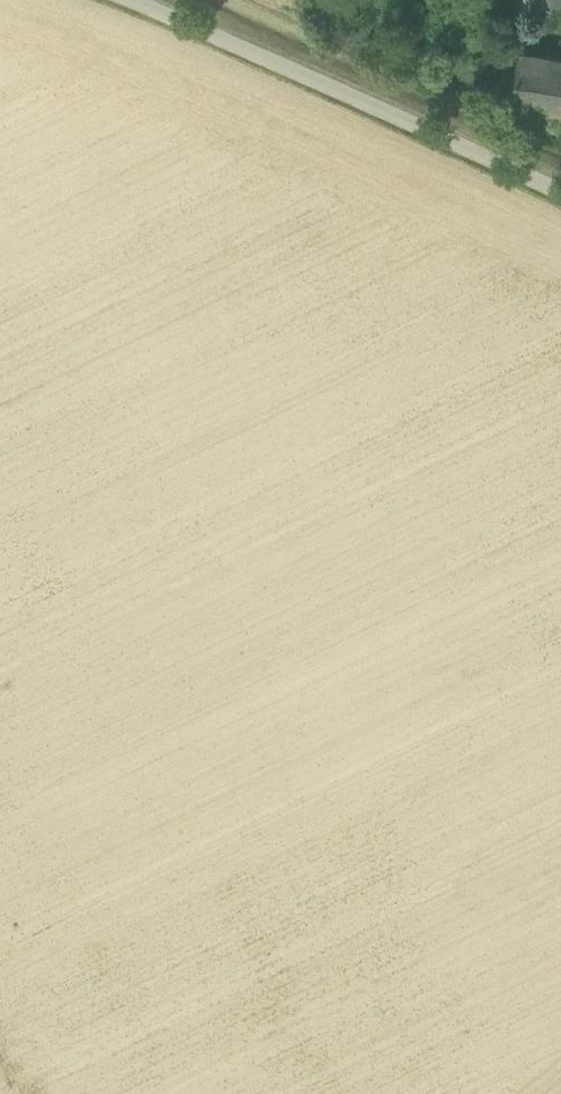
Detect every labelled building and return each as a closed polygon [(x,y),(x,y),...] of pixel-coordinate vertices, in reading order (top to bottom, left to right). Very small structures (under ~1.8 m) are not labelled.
[(560,111),(560,58),(515,51),(511,104),(560,111)]
